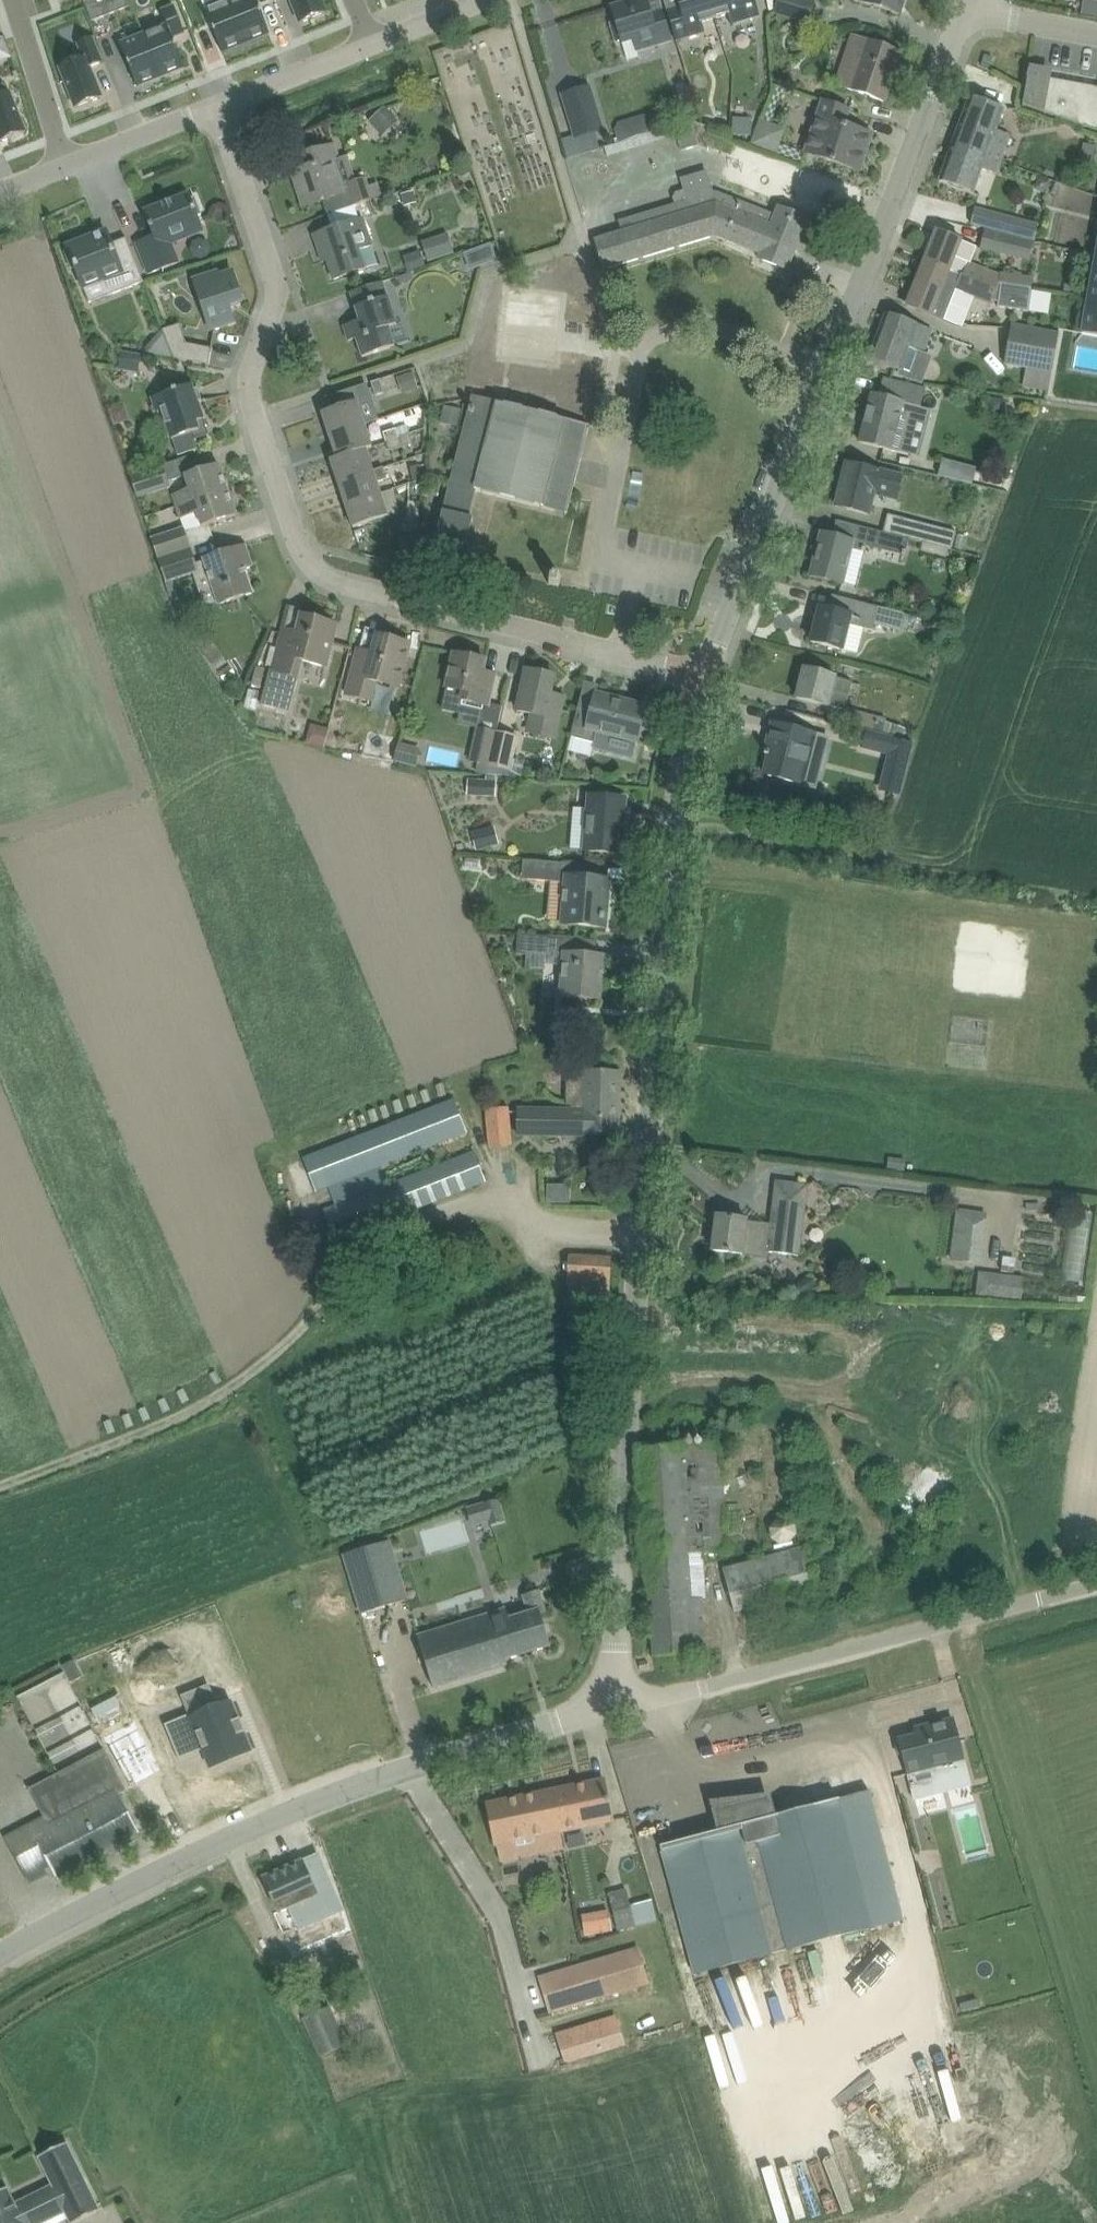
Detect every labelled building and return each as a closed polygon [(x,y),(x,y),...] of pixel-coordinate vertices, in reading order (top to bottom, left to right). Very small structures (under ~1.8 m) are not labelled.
[(85,4),(92,22),(133,6),(130,0),(94,0),(85,4)] [(237,7),(213,15),(207,0),(203,0),(194,5),(204,31),(217,26),(230,57),(253,47),(237,7)] [(253,47),(276,38),(264,7),(276,2),(276,0),(252,0),(236,5),(237,7),(253,47)] [(302,23),(326,13),(321,0),(293,0),(302,23)] [(616,42),(620,41),(621,46),(636,42),(639,52),(673,43),(670,32),(663,11),(651,14),(647,0),(635,0),(612,7),(616,22),(610,24),(616,42)] [(675,37),(680,41),(707,33),(704,24),(716,20),(715,18),(710,2),(709,0),(678,0),(682,12),(669,16),(675,37)] [(715,18),(729,15),(732,25),(760,16),(755,0),(709,0),(710,2),(715,18)] [(777,15),(809,25),(816,0),(815,0),(781,0),(777,15)] [(857,1),(900,15),(905,0),(857,0),(857,1)] [(145,36),(161,77),(185,67),(173,37),(185,32),(175,7),(163,12),(168,26),(145,36)] [(161,77),(145,36),(121,45),(138,86),(161,77)] [(835,85),(864,95),(885,102),(901,52),(851,36),(835,85)] [(61,67),(77,108),(102,98),(90,68),(102,63),(92,38),(79,43),(85,57),(61,67)] [(10,57),(3,40),(0,41),(0,61),(10,57)] [(1049,79),(1050,73),(1032,69),(1032,66),(1031,66),(1024,105),(1044,109),(1044,113),(1096,130),(1096,129),(1096,87),(1049,79)] [(790,73),(780,76),(782,85),(793,82),(790,73)] [(578,136),(605,127),(592,83),(565,92),(578,136)] [(1,143),(26,133),(6,84),(0,86),(0,140),(1,143)] [(1005,109),(971,97),(953,145),(1000,162),(1003,156),(1011,136),(997,131),(1005,109)] [(805,152),(840,164),(861,171),(873,135),(846,125),(851,109),(820,99),(805,152)] [(385,108),(379,114),(392,128),(398,122),(385,108)] [(616,137),(651,133),(648,115),(614,119),(616,137)] [(751,137),(752,120),(734,119),(733,136),(751,137)] [(774,152),(783,129),(760,119),(750,142),(774,152)] [(333,162),(339,160),(334,145),(298,157),(303,170),(300,171),(304,182),(297,184),(305,207),(324,201),(328,215),(349,208),(373,200),(369,187),(366,178),(341,187),(333,162)] [(983,169),(996,174),(1000,162),(953,145),(940,182),(960,189),(973,194),(983,169)] [(809,220),(789,212),(778,208),(775,215),(719,191),(714,193),(707,172),(685,179),(688,189),(676,193),(673,198),(676,206),(623,222),(626,231),(595,241),(604,270),(715,236),(760,254),(759,258),(789,270),(809,220)] [(1035,190),(1046,194),(1050,182),(1039,178),(1035,190)] [(414,191),(402,195),(405,207),(418,203),(414,191)] [(204,231),(204,230),(199,216),(203,215),(196,197),(192,199),(190,194),(145,212),(154,236),(137,243),(149,275),(179,263),(172,244),(204,231)] [(970,226),(985,230),(1034,243),(1038,224),(975,207),(970,226)] [(361,220),(335,229),(314,236),(321,255),(325,253),(334,280),(365,270),(358,251),(371,247),(361,220)] [(999,284),(1032,289),(1033,278),(1022,276),(1015,276),(1001,273),(1001,275),(971,263),(977,246),(962,240),(938,230),(925,261),(998,289),(999,284)] [(1034,243),(985,230),(981,249),(1030,261),(1034,243)] [(144,282),(130,246),(127,238),(126,239),(112,244),(107,231),(103,233),(101,233),(93,236),(93,237),(68,247),(69,250),(65,252),(72,269),(76,268),(84,288),(84,287),(101,281),(107,297),(144,282)] [(449,234),(423,243),(429,262),(455,254),(449,234)] [(492,244),(470,251),(477,269),(498,261),(492,244)] [(421,251),(404,257),(409,274),(426,267),(421,251)] [(1070,259),(1085,262),(1086,254),(1072,251),(1070,259)] [(1096,336),(1096,255),(1083,334),(1096,336)] [(993,304),(994,301),(999,303),(999,308),(1028,312),(1032,289),(999,284),(998,289),(925,261),(908,305),(958,325),(964,326),(976,297),(993,304)] [(218,273),(195,280),(211,330),(234,323),(229,306),(231,305),(231,306),(233,306),(232,304),(238,303),(239,304),(240,303),(240,302),(243,301),(234,272),(219,277),(218,273)] [(384,282),(372,286),(351,293),(360,321),(344,326),(349,341),(357,339),(363,357),(384,351),(396,347),(390,327),(396,325),(384,282)] [(1079,296),(1081,286),(1066,284),(1064,293),(1079,296)] [(887,313),(870,360),(890,367),(900,371),(898,376),(923,385),(934,357),(926,354),(934,333),(934,331),(907,321),(887,313)] [(1012,325),(1009,345),(1056,353),(1060,333),(1012,325)] [(147,356),(175,360),(169,344),(165,334),(147,356)] [(187,344),(185,339),(169,344),(175,360),(209,366),(212,349),(187,344)] [(1056,353),(1009,345),(1006,361),(1005,365),(1027,369),(1053,373),(1056,353)] [(139,373),(142,355),(123,352),(121,370),(139,373)] [(397,379),(401,395),(419,389),(414,373),(397,379)] [(909,456),(917,423),(925,390),(886,379),(881,397),(872,395),(860,443),(909,456)] [(381,380),(372,383),(376,396),(385,393),(381,380)] [(179,456),(188,453),(199,449),(193,433),(207,428),(199,403),(203,402),(199,389),(195,390),(193,385),(172,392),(153,398),(159,413),(163,411),(173,440),(179,456)] [(473,396),(446,506),(470,512),(475,491),(554,511),(562,478),(576,482),(582,459),(568,455),(576,422),(473,396)] [(993,397),(991,407),(994,412),(1005,414),(1008,400),(993,397)] [(322,413),(330,436),(364,425),(357,402),(322,413)] [(463,410),(445,406),(441,423),(458,427),(463,410)] [(330,436),(337,458),(337,459),(367,449),(367,450),(372,448),(364,425),(330,436)] [(387,442),(400,438),(398,429),(384,433),(387,442)] [(387,442),(390,451),(412,445),(409,435),(400,438),(387,442)] [(374,471),(367,450),(367,449),(337,459),(337,458),(331,460),(339,483),(374,471)] [(169,480),(183,477),(179,459),(165,462),(169,480)] [(940,460),(938,476),(972,480),(974,465),(940,460)] [(837,507),(869,515),(876,489),(899,495),(903,477),(848,463),(837,507)] [(219,464),(199,471),(187,476),(191,488),(174,494),(179,508),(228,491),(219,464)] [(136,499),(137,498),(149,495),(145,483),(167,476),(163,465),(142,472),(129,476),(136,499)] [(411,468),(414,482),(424,479),(421,465),(411,468)] [(339,483),(346,505),(381,494),(378,482),(388,479),(384,468),(374,471),(339,483)] [(228,491),(179,508),(184,521),(200,515),(204,527),(215,523),(236,516),(228,491)] [(389,517),(381,494),(346,505),(354,528),(389,517)] [(468,517),(470,512),(446,506),(433,557),(462,565),(474,519),(468,517)] [(887,520),(884,532),(889,534),(910,539),(930,544),(953,550),(958,532),(889,514),(887,520)] [(405,519),(404,528),(418,530),(419,520),(405,519)] [(818,552),(811,576),(832,582),(843,584),(844,583),(851,552),(851,549),(864,552),(866,546),(884,551),(889,534),(884,532),(870,529),(837,521),(833,536),(822,533),(819,546),(816,545),(814,550),(818,552)] [(184,527),(152,538),(160,561),(192,550),(184,527)] [(220,605),(232,600),(253,594),(244,568),(253,565),(246,546),(226,553),(205,561),(220,605)] [(200,572),(192,550),(160,561),(167,583),(200,572)] [(551,573),(549,584),(560,586),(562,575),(551,573)] [(812,642),(833,647),(842,650),(850,626),(851,623),(873,630),(874,625),(900,632),(904,615),(879,608),(854,601),(833,596),(829,610),(820,608),(812,642)] [(277,656),(273,669),(264,707),(288,713),(292,696),(297,676),(299,676),(303,660),(326,667),(332,646),(337,625),(302,616),(297,639),(282,635),(277,656)] [(400,686),(413,643),(380,633),(373,658),(360,654),(349,694),(372,700),(378,680),(400,686)] [(463,716),(465,702),(489,706),(491,700),(495,678),(483,676),(486,661),(455,654),(450,675),(447,689),(443,711),(463,716)] [(829,705),(846,710),(847,708),(854,681),(837,677),(805,669),(797,698),(829,707),(829,705)] [(557,738),(559,725),(564,703),(550,701),(555,676),(527,670),(522,691),(518,712),(540,716),(536,733),(557,738)] [(578,709),(571,737),(572,737),(594,743),(593,749),(633,759),(637,741),(646,707),(624,701),(623,704),(601,698),(602,695),(597,694),(592,713),(578,709)] [(843,723),(871,730),(883,733),(884,733),(887,723),(888,718),(875,715),(847,708),(846,710),(843,723)] [(887,723),(884,733),(904,738),(906,728),(887,723)] [(806,785),(819,736),(773,724),(765,755),(770,756),(765,775),(806,785)] [(323,746),(325,727),(307,725),(306,744),(323,746)] [(477,728),(470,762),(490,767),(498,733),(477,728)] [(867,730),(862,749),(889,756),(884,773),(905,778),(914,744),(912,743),(894,739),(895,737),(867,730)] [(518,737),(508,735),(498,733),(490,767),(488,775),(523,777),(525,762),(513,760),(518,737)] [(395,761),(418,768),(422,750),(399,744),(395,761)] [(497,797),(498,777),(487,777),(487,781),(469,780),(468,796),(497,797)] [(762,804),(765,791),(757,789),(754,803),(762,804)] [(625,799),(604,797),(591,797),(587,851),(599,852),(621,853),(625,799)] [(499,846),(495,828),(472,833),(476,851),(499,846)] [(610,880),(588,878),(589,866),(556,864),(524,860),(522,880),(555,884),(555,885),(562,885),(559,925),(585,926),(606,928),(607,927),(605,927),(608,881),(610,881),(610,880)] [(554,952),(555,938),(518,935),(517,956),(536,957),(554,958),(554,952)] [(555,937),(555,938),(554,952),(564,953),(562,998),(579,998),(601,1000),(604,956),(575,954),(576,939),(555,937)] [(952,1039),(985,1040),(986,1019),(953,1017),(952,1039)] [(622,1072),(600,1071),(567,1071),(566,1106),(572,1106),(572,1109),(517,1108),(516,1134),(599,1135),(620,1135),(622,1072)] [(303,1160),(316,1193),(466,1132),(454,1100),(303,1160)] [(487,1111),(489,1148),(513,1147),(511,1109),(487,1111)] [(474,1152),(323,1211),(336,1243),(486,1183),(474,1152)] [(735,1253),(743,1255),(768,1258),(769,1253),(798,1256),(805,1205),(807,1186),(775,1181),(770,1225),(745,1222),(745,1220),(739,1219),(717,1216),(713,1251),(735,1253)] [(567,1202),(567,1185),(546,1184),(546,1202),(567,1202)] [(952,1260),(980,1263),(987,1215),(958,1211),(952,1260)] [(569,1257),(568,1279),(611,1282),(612,1259),(590,1258),(569,1257)] [(1001,1274),(998,1299),(1022,1302),(1025,1280),(1025,1277),(1001,1274)] [(720,1444),(640,1450),(655,1656),(706,1652),(703,1599),(707,1599),(704,1553),(728,1552),(720,1444)] [(485,1503),(490,1521),(491,1524),(503,1520),(497,1500),(485,1503)] [(771,1530),(772,1540),(780,1547),(791,1546),(798,1537),(797,1527),(789,1520),(778,1521),(771,1530)] [(343,1555),(361,1615),(409,1601),(391,1541),(343,1555)] [(808,1547),(724,1570),(735,1612),(820,1590),(808,1547)] [(433,1688),(508,1665),(506,1660),(551,1646),(541,1614),(547,1612),(540,1590),(524,1596),(529,1613),(509,1619),(505,1608),(417,1637),(433,1688)] [(83,1677),(74,1660),(63,1666),(71,1683),(83,1677)] [(648,1661),(640,1663),(641,1671),(650,1669),(648,1661)] [(192,1714),(165,1723),(178,1759),(203,1749),(210,1767),(232,1759),(233,1760),(247,1754),(250,1752),(244,1735),(246,1734),(241,1720),(239,1721),(232,1703),(193,1718),(192,1714)] [(916,1735),(900,1740),(909,1775),(915,1798),(971,1783),(965,1760),(954,1719),(924,1726),(926,1733),(916,1735)] [(106,1750),(61,1773),(67,1783),(36,1799),(46,1818),(50,1827),(117,1791),(119,1795),(127,1791),(106,1750)] [(141,1836),(119,1795),(117,1791),(50,1827),(46,1818),(36,1799),(67,1783),(61,1773),(30,1789),(45,1818),(6,1838),(29,1884),(48,1874),(48,1875),(54,1872),(58,1880),(141,1836)] [(605,1780),(552,1791),(561,1834),(614,1823),(610,1801),(605,1780)] [(719,1817),(723,1832),(662,1848),(668,1869),(696,1974),(696,1975),(903,1920),(879,1826),(887,1823),(878,1790),(773,1818),(768,1799),(732,1809),(733,1813),(719,1817)] [(488,1804),(492,1826),(497,1848),(561,1834),(552,1791),(488,1804)] [(329,1888),(325,1877),(316,1857),(304,1862),(303,1860),(264,1878),(273,1898),(277,1909),(286,1905),(300,1940),(318,1932),(304,1898),(329,1888)] [(608,1895),(617,1931),(634,1927),(625,1890),(608,1895)] [(609,1913),(583,1917),(586,1935),(612,1930),(609,1913)] [(537,1979),(549,2015),(649,1985),(638,1949),(537,1979)] [(977,1999),(960,2004),(962,2012),(980,2007),(977,1999)] [(303,2020),(321,2061),(348,2049),(330,2007),(303,2020)] [(615,2017),(558,2035),(567,2061),(596,2052),(597,2055),(624,2047),(615,2017)] [(60,2199),(72,2222),(76,2222),(100,2211),(67,2143),(39,2157),(53,2185),(15,2204),(7,2188),(0,2192),(0,2222),(25,2222),(22,2217),(60,2199)]
